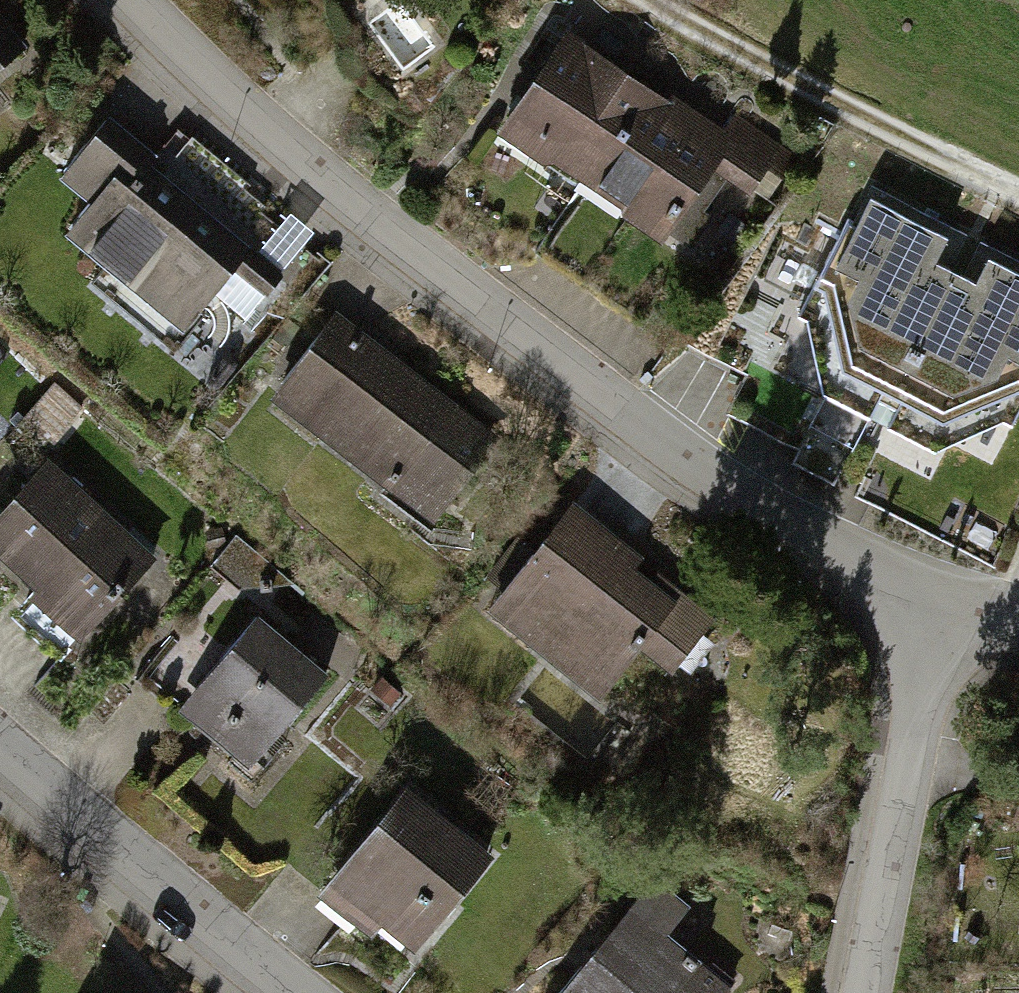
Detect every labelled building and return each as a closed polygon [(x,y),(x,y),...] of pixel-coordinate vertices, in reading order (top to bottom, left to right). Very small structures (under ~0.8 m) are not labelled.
[(0,26),(0,62),(17,50),(0,26)] [(706,133),(555,32),(489,131),(652,241),(703,165),(765,207),(794,163),(719,113),(706,133)] [(273,279),(98,124),(47,182),(74,206),(47,237),(161,337),(188,306),(223,336),(273,279)] [(869,197),(807,318),(819,390),(937,449),(1004,421),(1018,390),(1018,273),(869,197)] [(483,437),(328,321),(265,404),(420,520),(483,437)] [(44,462),(0,508),(0,578),(58,633),(137,551),(44,462)] [(693,618),(566,512),(497,594),(624,700),(693,618)] [(319,680),(247,620),(169,711),(241,771),(319,680)] [(481,857),(397,789),(321,882),(404,950),(481,857)] [(647,884),(554,992),(721,992),(730,982),(703,959),(690,974),(652,942),(679,911),(647,884)]
